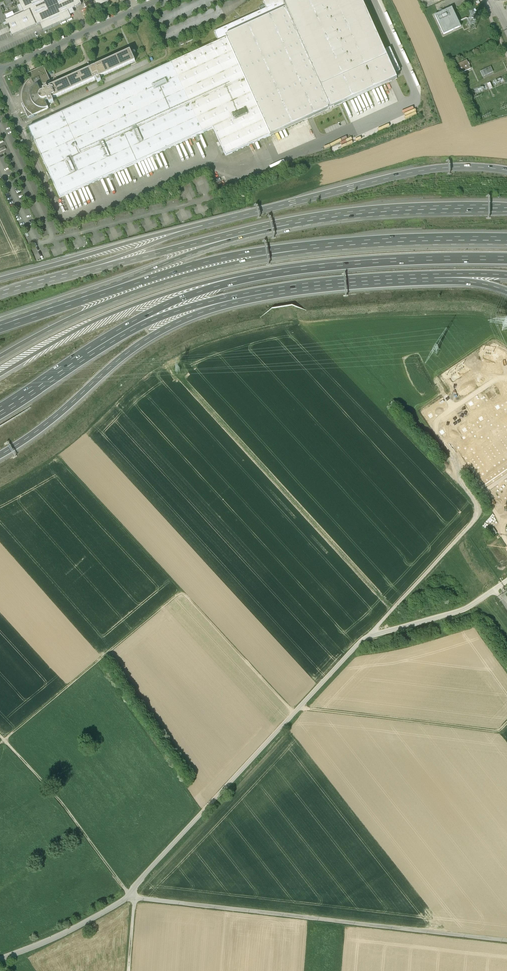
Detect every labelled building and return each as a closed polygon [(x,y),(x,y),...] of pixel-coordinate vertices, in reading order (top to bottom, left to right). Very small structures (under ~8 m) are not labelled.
[(24,13),(6,22),(13,36),(40,24),(43,30),(71,18),(68,11),(82,5),(79,0),(18,0),(24,13)] [(285,0),(272,0),(265,3),(269,10),(216,34),(220,44),(230,40),(228,36),(289,8),(285,0)] [(273,135),(400,78),(365,0),(285,0),(289,8),(228,36),(230,40),(273,135)] [(461,28),(451,7),(432,16),(442,37),(461,28)] [(273,135),(230,40),(220,44),(32,131),(63,197),(215,130),(226,155),(273,135)] [(23,104),(30,118),(53,108),(58,106),(55,102),(138,63),(132,49),(53,86),(45,68),(29,75),(33,80),(30,83),(26,88),(24,96),(25,104),(23,104)] [(343,141),(331,146),(334,151),(345,146),(343,141)] [(494,528),(488,532),(491,537),(497,533),(494,528)]
